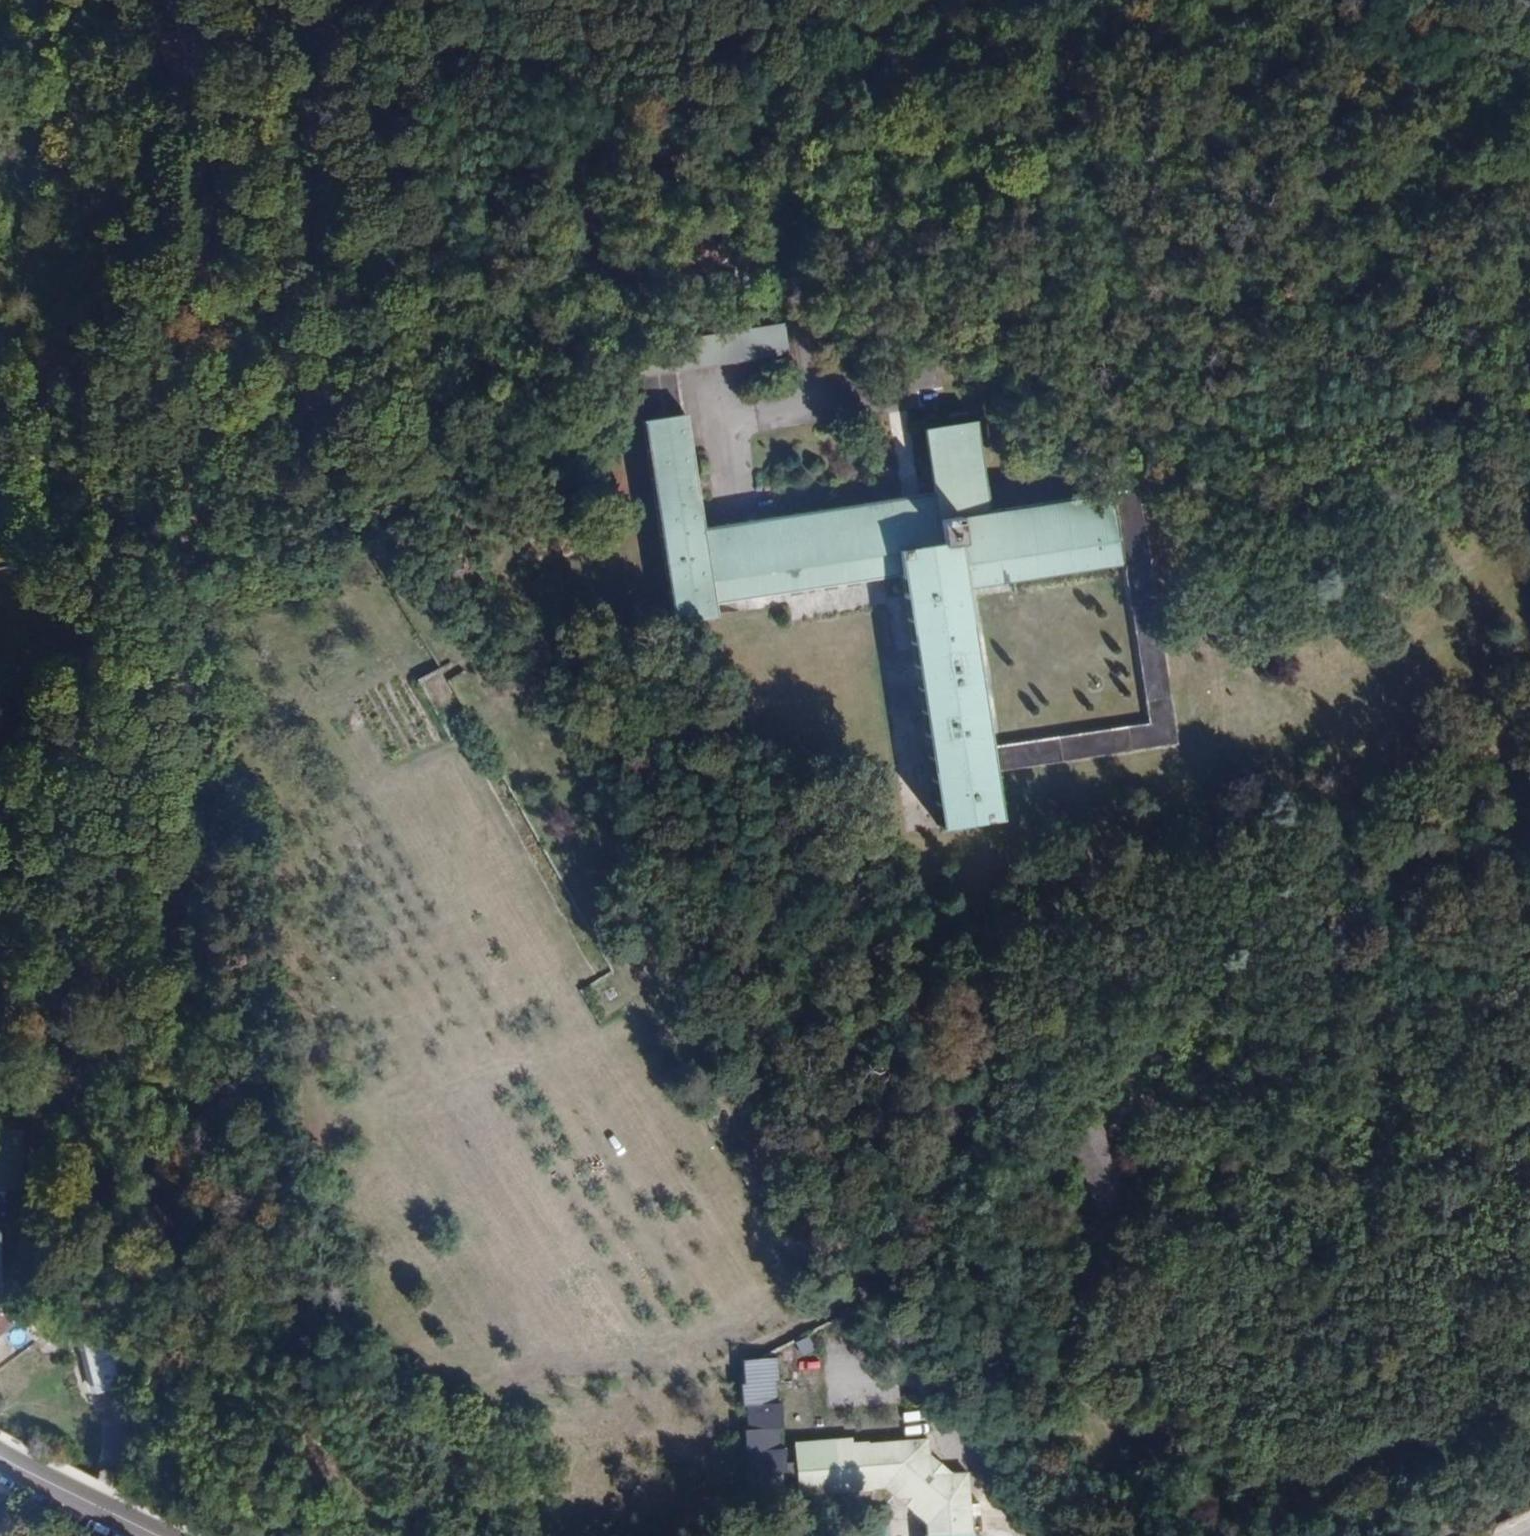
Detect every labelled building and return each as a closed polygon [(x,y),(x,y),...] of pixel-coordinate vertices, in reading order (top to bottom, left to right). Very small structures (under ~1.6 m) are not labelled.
[(673,368),(783,355),(780,324),(670,337),(673,368)] [(703,441),(654,449),(676,638),(722,629),(726,612),(897,590),(928,829),(993,818),(966,611),(1122,590),(1109,514),(990,532),(980,441),(928,449),(935,512),(714,540),(703,441)] [(1143,697),(1146,733),(1061,740),(1061,742),(1076,740),(1077,754),(1169,746),(1165,695),(1143,697)] [(1052,762),(1080,757),(1077,736),(1048,741),(1052,762)] [(0,1124),(0,1184),(11,1183),(11,1124),(0,1124)] [(113,1342),(84,1344),(88,1394),(117,1391),(113,1342)] [(798,1464),(797,1456),(787,1457),(786,1444),(783,1444),(781,1422),(785,1422),(784,1399),(780,1399),(779,1376),(782,1375),(781,1350),(745,1352),(747,1375),(743,1375),(744,1398),(748,1398),(749,1421),(746,1421),(747,1444),(751,1444),(752,1467),(748,1467),(750,1490),(776,1488),(775,1465),(798,1464)] [(906,1505),(918,1504),(923,1509),(925,1528),(921,1531),(922,1535),(971,1535),(967,1467),(950,1468),(929,1446),(928,1432),(851,1436),(850,1431),(796,1434),(797,1456),(798,1464),(799,1485),(871,1482),(872,1479),(889,1478),(893,1482),(894,1494),(906,1505)]
